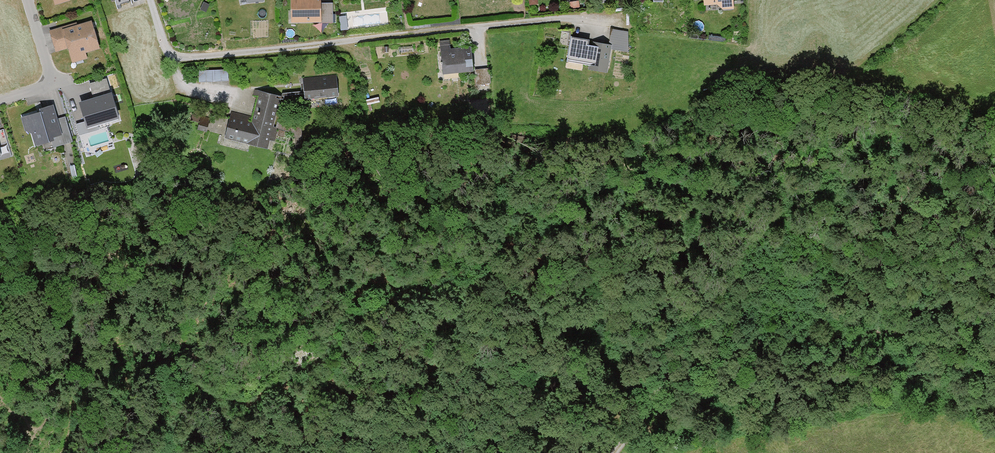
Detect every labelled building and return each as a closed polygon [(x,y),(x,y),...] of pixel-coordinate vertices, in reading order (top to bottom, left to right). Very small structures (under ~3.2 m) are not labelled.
[(318,0),(290,0),(289,22),(329,23),(330,4),(318,3),(318,0)] [(717,5),(721,9),(732,9),(732,0),(702,0),(703,6),(717,5)] [(76,22),(49,30),(55,52),(68,48),(72,63),(87,59),(85,53),(99,48),(91,21),(77,25),(76,22)] [(626,52),(626,32),(610,30),(608,44),(601,43),(601,47),(586,45),(587,41),(570,39),(566,62),(597,67),(596,72),(605,73),(609,49),(626,52)] [(460,52),(460,48),(438,50),(441,74),(470,72),(469,51),(460,52)] [(198,73),(198,82),(226,82),(226,73),(198,73)] [(336,97),(334,77),(301,80),(303,100),(336,97)] [(94,99),(80,103),(87,128),(118,119),(106,78),(89,83),(94,99)] [(267,149),(279,97),(257,92),(250,118),(229,113),(223,139),(267,149)] [(24,133),(29,134),(31,142),(33,141),(34,146),(50,141),(52,148),(71,142),(63,118),(55,120),(50,106),(18,116),(24,133)] [(204,132),(207,122),(198,120),(196,130),(204,132)]
